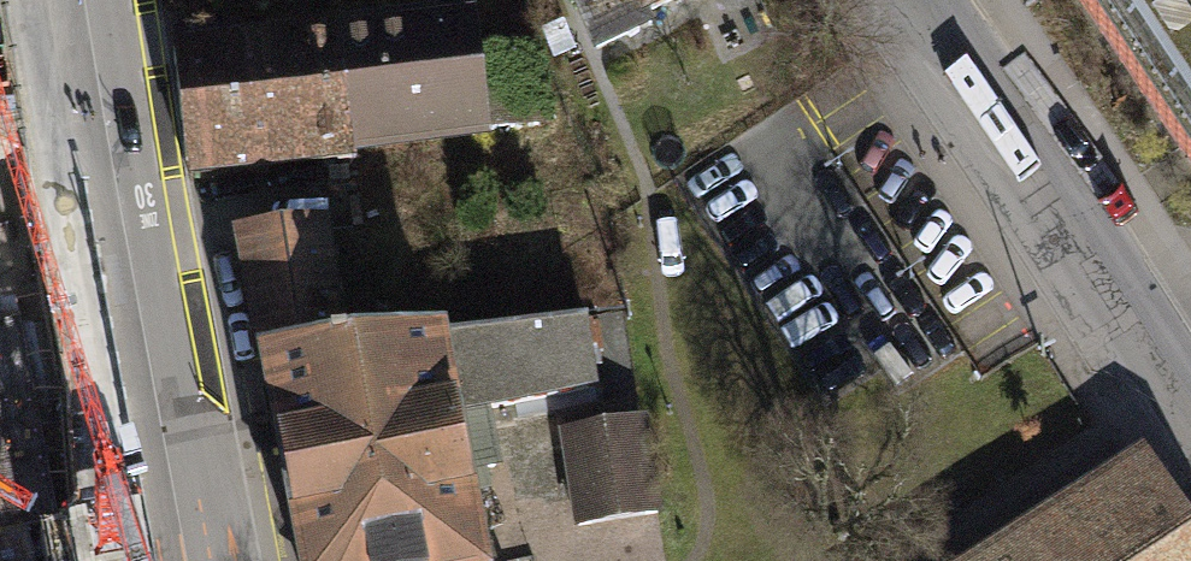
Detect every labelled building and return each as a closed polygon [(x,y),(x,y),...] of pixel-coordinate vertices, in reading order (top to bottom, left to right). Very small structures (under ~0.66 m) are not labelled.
[(596,37),(672,0),(578,0),(596,37)] [(1190,168),(1190,0),(1080,0),(1190,168)] [(348,160),(551,135),(524,48),(478,53),(474,17),(333,34),(348,160)] [(194,178),(348,160),(333,34),(179,53),(194,178)] [(241,242),(258,348),(378,334),(363,224),(241,242)] [(463,408),(592,385),(580,311),(378,334),(258,348),(297,560),(492,560),(463,408)] [(642,416),(561,432),(582,535),(663,519),(642,416)] [(1147,472),(1007,560),(1190,560),(1190,541),(1147,472)]
